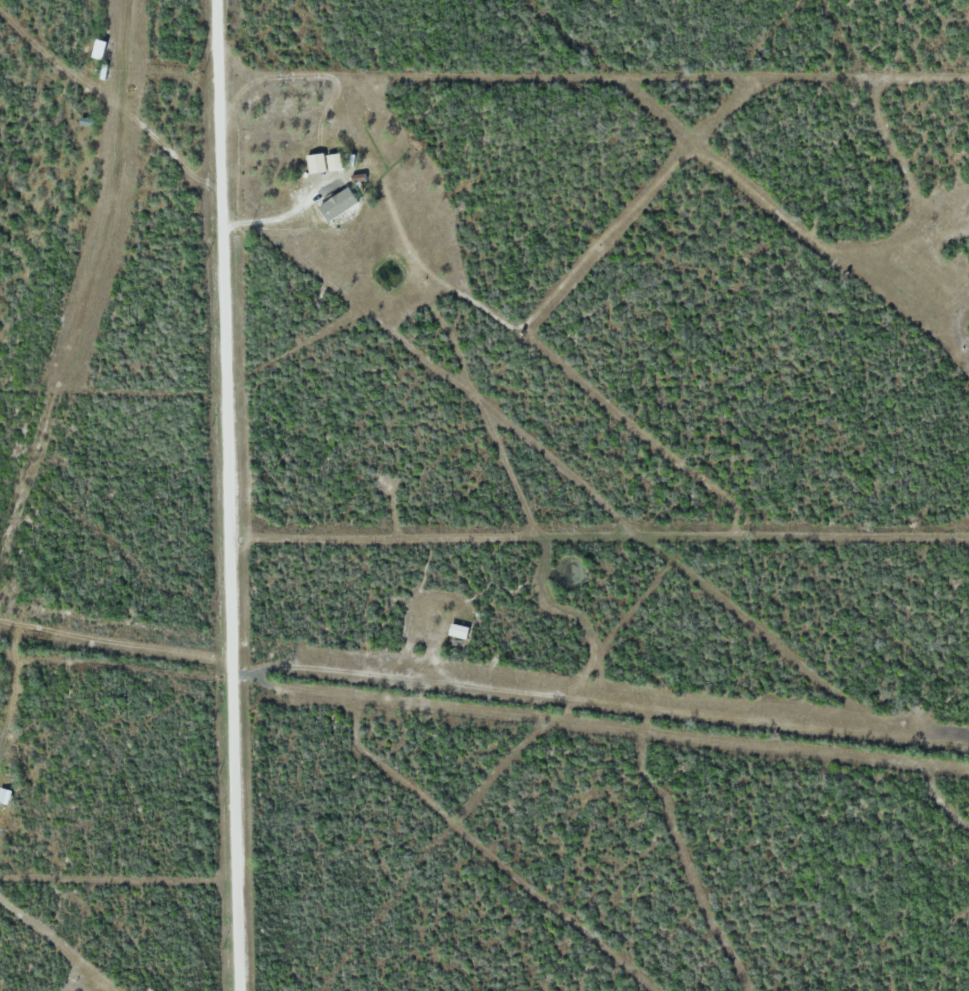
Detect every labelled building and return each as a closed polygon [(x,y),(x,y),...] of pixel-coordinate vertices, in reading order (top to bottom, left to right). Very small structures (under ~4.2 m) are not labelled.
[(12,791),(0,787),(0,788),(0,802),(7,805),(12,791)]
